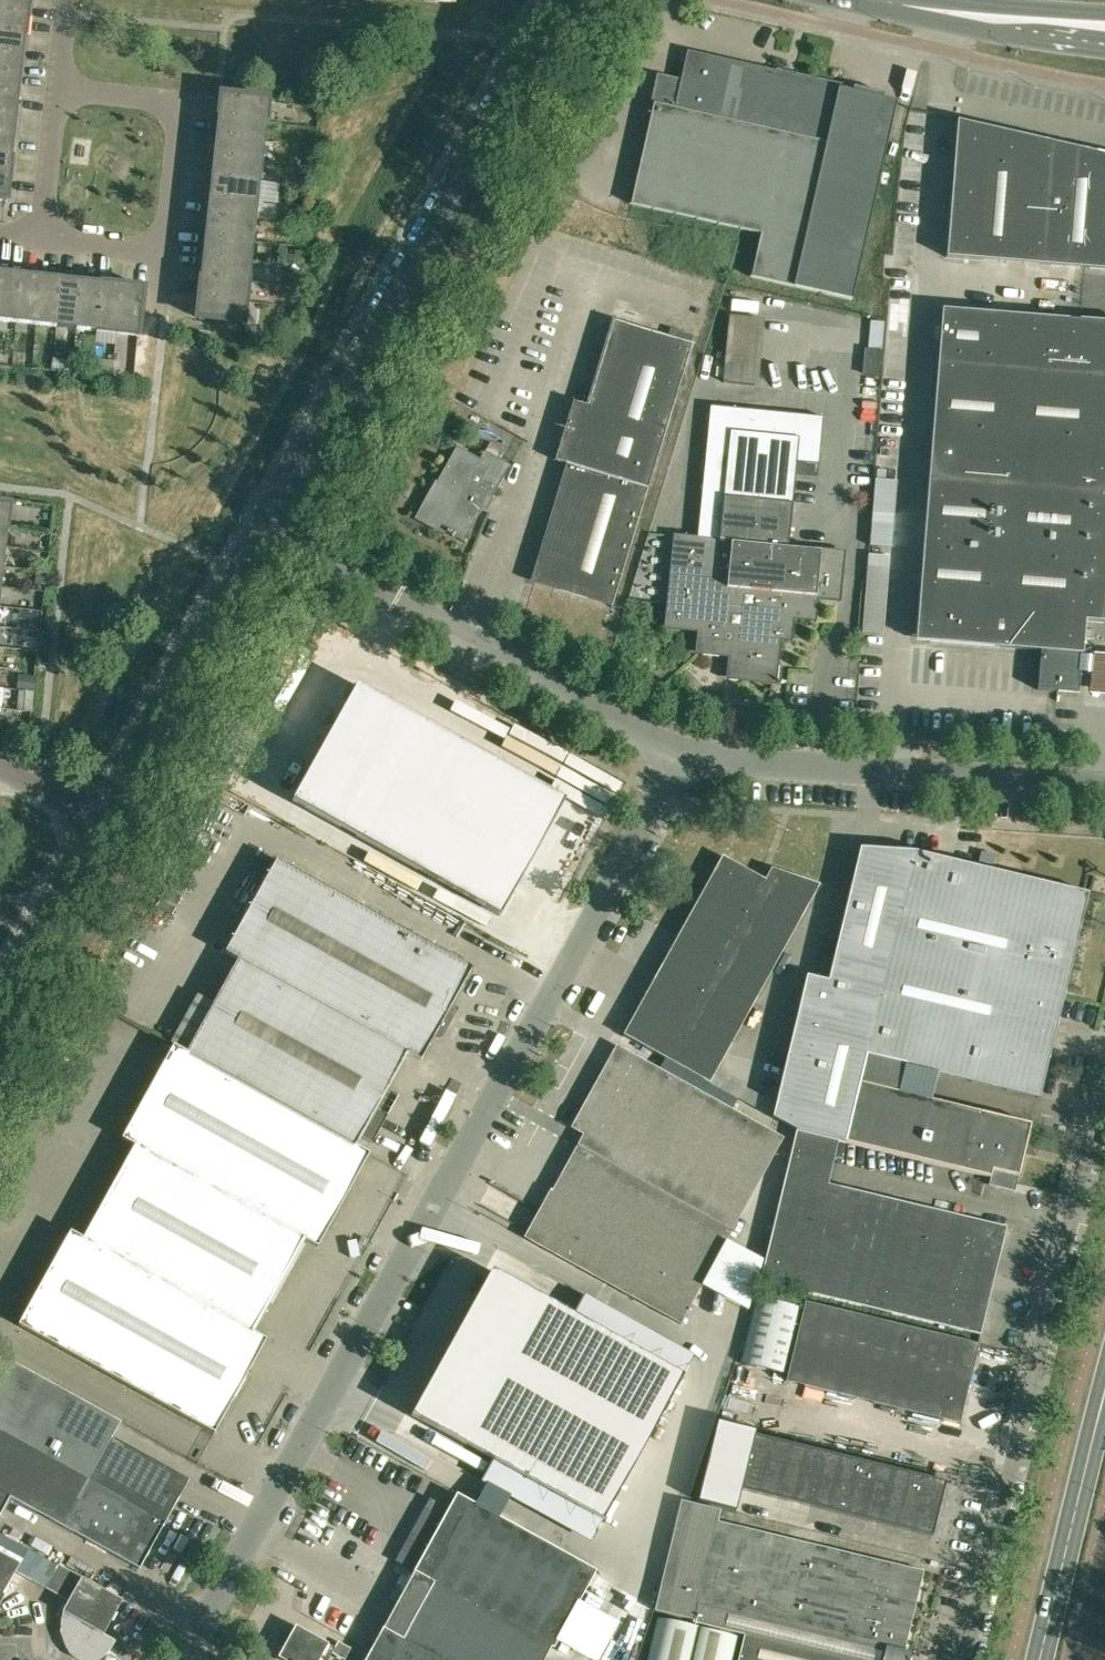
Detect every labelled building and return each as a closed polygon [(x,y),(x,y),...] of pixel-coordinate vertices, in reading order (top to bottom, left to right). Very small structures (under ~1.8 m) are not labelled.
[(30,0),(0,0),(0,13),(28,16),(30,0)] [(28,16),(0,13),(0,34),(26,37),(28,16)] [(26,37),(0,34),(0,54),(23,57),(26,37)] [(841,86),(687,51),(681,79),(659,74),(650,114),(650,115),(630,204),(760,233),(750,277),(851,299),(896,101),(840,88),(841,86)] [(21,77),(23,57),(0,54),(0,75),(21,77)] [(21,77),(0,75),(0,95),(19,97),(21,77)] [(219,94),(217,116),(266,121),(269,99),(219,94)] [(17,118),(19,97),(0,95),(0,116),(17,118)] [(17,118),(0,116),(0,136),(14,138),(17,118)] [(217,116),(215,136),(264,141),(266,121),(217,116)] [(1104,270),(1104,154),(1096,152),(957,120),(946,257),(1089,268),(1089,269),(1104,270)] [(12,158),(14,138),(0,136),(0,157),(12,158)] [(215,136),(212,156),(262,161),(264,141),(215,136)] [(260,182),(260,181),(262,161),(212,156),(210,176),(260,182)] [(0,157),(0,177),(10,178),(12,158),(0,157)] [(210,176),(208,196),(257,202),(260,182),(210,176)] [(7,199),(10,178),(0,177),(0,198),(7,199)] [(208,196),(206,216),(255,222),(257,202),(208,196)] [(206,216),(204,236),(253,242),(255,222),(206,216)] [(253,242),(204,236),(201,256),(251,262),(253,242)] [(272,244),(258,242),(257,252),(271,254),(272,244)] [(201,256),(199,276),(249,282),(251,262),(201,256)] [(290,265),(288,286),(300,287),(302,267),(290,265)] [(1,271),(0,282),(0,320),(16,322),(21,273),(1,271)] [(42,275),(21,273),(16,322),(36,324),(42,275)] [(56,326),(62,277),(42,275),(36,324),(56,326)] [(199,276),(197,296),(246,302),(249,282),(199,276)] [(82,280),(62,277),(56,326),(77,329),(82,280)] [(97,331),(102,282),(82,280),(77,329),(97,331)] [(122,284),(102,282),(97,331),(117,333),(122,284)] [(143,286),(122,284),(117,333),(137,335),(143,286)] [(244,323),(246,302),(197,296),(195,317),(244,323)] [(1104,407),(1104,321),(1085,320),(942,309),(937,362),(1102,376),(1099,407),(1104,407)] [(870,320),(867,348),(881,349),(884,321),(870,320)] [(691,345),(690,344),(692,336),(671,329),(668,338),(613,321),(587,406),(572,401),(554,460),(570,465),(535,579),(612,602),(691,345)] [(864,348),(861,374),(878,375),(881,349),(867,348),(864,348)] [(725,356),(723,381),(755,383),(757,359),(725,356)] [(1099,407),(1102,376),(937,362),(928,479),(1104,493),(1104,407),(1099,407)] [(710,406),(707,430),(729,432),(718,541),(676,537),(667,626),(700,629),(697,651),(731,655),(728,677),(773,681),(778,637),(789,638),(791,616),(813,618),(815,596),(837,598),(842,553),(787,548),(794,475),(816,477),(822,417),(710,406)] [(456,446),(430,492),(445,501),(432,525),(463,542),(483,508),(488,497),(491,499),(510,465),(497,458),(484,451),(480,459),(456,446)] [(1040,650),(1041,630),(1084,633),(1085,620),(1103,622),(1104,599),(1104,493),(928,479),(915,640),(929,641),(929,642),(994,647),(994,646),(1040,650)] [(8,524),(10,505),(0,504),(0,524),(8,524)] [(890,548),(893,514),(872,512),(869,546),(890,548)] [(46,575),(37,574),(36,584),(45,585),(46,575)] [(19,610),(18,628),(35,630),(37,612),(19,610)] [(1041,630),(1040,650),(1037,689),(1078,693),(1081,653),(1082,654),(1084,633),(1041,630)] [(1093,646),(1090,687),(1104,688),(1104,647),(1093,646)] [(357,685),(292,801),(500,917),(565,801),(357,685)] [(30,696),(19,695),(18,708),(29,709),(30,696)] [(775,1103),(772,1117),(796,1130),(838,1140),(838,1141),(844,1142),(858,1082),(930,1100),(936,1073),(1039,1098),(1088,893),(975,866),(951,860),(936,856),(934,856),(913,851),(860,847),(828,980),(806,975),(775,1103)] [(995,855),(980,851),(978,862),(992,865),(995,855)] [(820,884),(770,867),(764,878),(722,855),(623,1034),(710,1082),(820,884)] [(225,952),(239,960),(407,1052),(421,1060),(433,1037),(436,1038),(439,1038),(442,1036),(444,1034),(459,1007),(452,1003),(472,967),(276,858),(225,952)] [(239,960),(188,1053),(272,1099),(355,1145),(356,1145),(364,1130),(376,1136),(399,1095),(387,1088),(407,1052),(239,960)] [(188,1053),(174,1045),(122,1138),(137,1146),(220,1192),(272,1099),(188,1053)] [(680,1324),(737,1222),(784,1138),(617,1046),(571,1128),(583,1134),(525,1238),(680,1324)] [(858,1082),(844,1142),(990,1177),(992,1170),(1018,1176),(1030,1124),(930,1100),(858,1082)] [(220,1192),(303,1237),(318,1246),(370,1153),(356,1145),(355,1145),(272,1099),(220,1192)] [(981,1334),(1007,1226),(828,1183),(838,1141),(838,1140),(796,1130),(760,1280),(981,1334)] [(86,1239),(169,1285),(220,1192),(137,1146),(86,1239)] [(990,1177),(988,1185),(1014,1191),(1016,1182),(1018,1176),(992,1170),(990,1177)] [(220,1192),(169,1285),(252,1330),(303,1237),(220,1192)] [(169,1285),(86,1239),(71,1231),(20,1324),(118,1378),(169,1285)] [(521,1476),(602,1521),(682,1376),(601,1331),(613,1311),(583,1294),(572,1315),(491,1270),(411,1415),(492,1460),(480,1480),(510,1496),(521,1476)] [(267,1338),(252,1330),(169,1285),(118,1378),(215,1432),(267,1338)] [(757,1297),(741,1363),(784,1373),(799,1307),(757,1297)] [(805,1302),(799,1326),(786,1380),(960,1421),(979,1344),(805,1302)] [(165,1522),(189,1479),(113,1437),(122,1422),(1,1355),(0,1358),(0,1429),(165,1522)] [(165,1522),(0,1429),(0,1515),(11,1496),(140,1568),(165,1522)] [(754,1437),(742,1482),(741,1487),(846,1513),(933,1534),(946,1481),(754,1433),(754,1437)] [(578,1559),(458,1493),(444,1518),(425,1507),(395,1561),(414,1571),(552,1648),(553,1646),(578,1659),(579,1659),(619,1589),(593,1574),(596,1569),(578,1559)] [(910,1653),(905,1652),(924,1571),(717,1521),(720,1509),(681,1500),(655,1610),(693,1619),(693,1620),(744,1633),(737,1659),(908,1659),(910,1653)] [(13,1528),(7,1538),(15,1542),(20,1532),(13,1528)] [(20,1563),(15,1571),(45,1587),(46,1584),(56,1566),(57,1565),(28,1549),(15,1542),(7,1538),(0,1534),(0,1551),(20,1563)] [(5,1595),(3,1594),(15,1571),(20,1563),(0,1551),(0,1603),(5,1595)] [(45,1587),(67,1600),(61,1611),(60,1633),(64,1646),(67,1651),(70,1655),(74,1658),(78,1659),(98,1659),(101,1659),(105,1657),(109,1652),(115,1640),(103,1633),(122,1598),(58,1563),(57,1565),(56,1566),(46,1584),(45,1587)] [(552,1648),(414,1571),(383,1627),(365,1659),(545,1659),(552,1648)] [(736,1637),(658,1618),(648,1659),(730,1659),(736,1637)] [(284,1644),(277,1657),(282,1659),(319,1659),(322,1655),(329,1659),(333,1653),(345,1659),(351,1648),(338,1641),(335,1647),(295,1624),(284,1644)]
